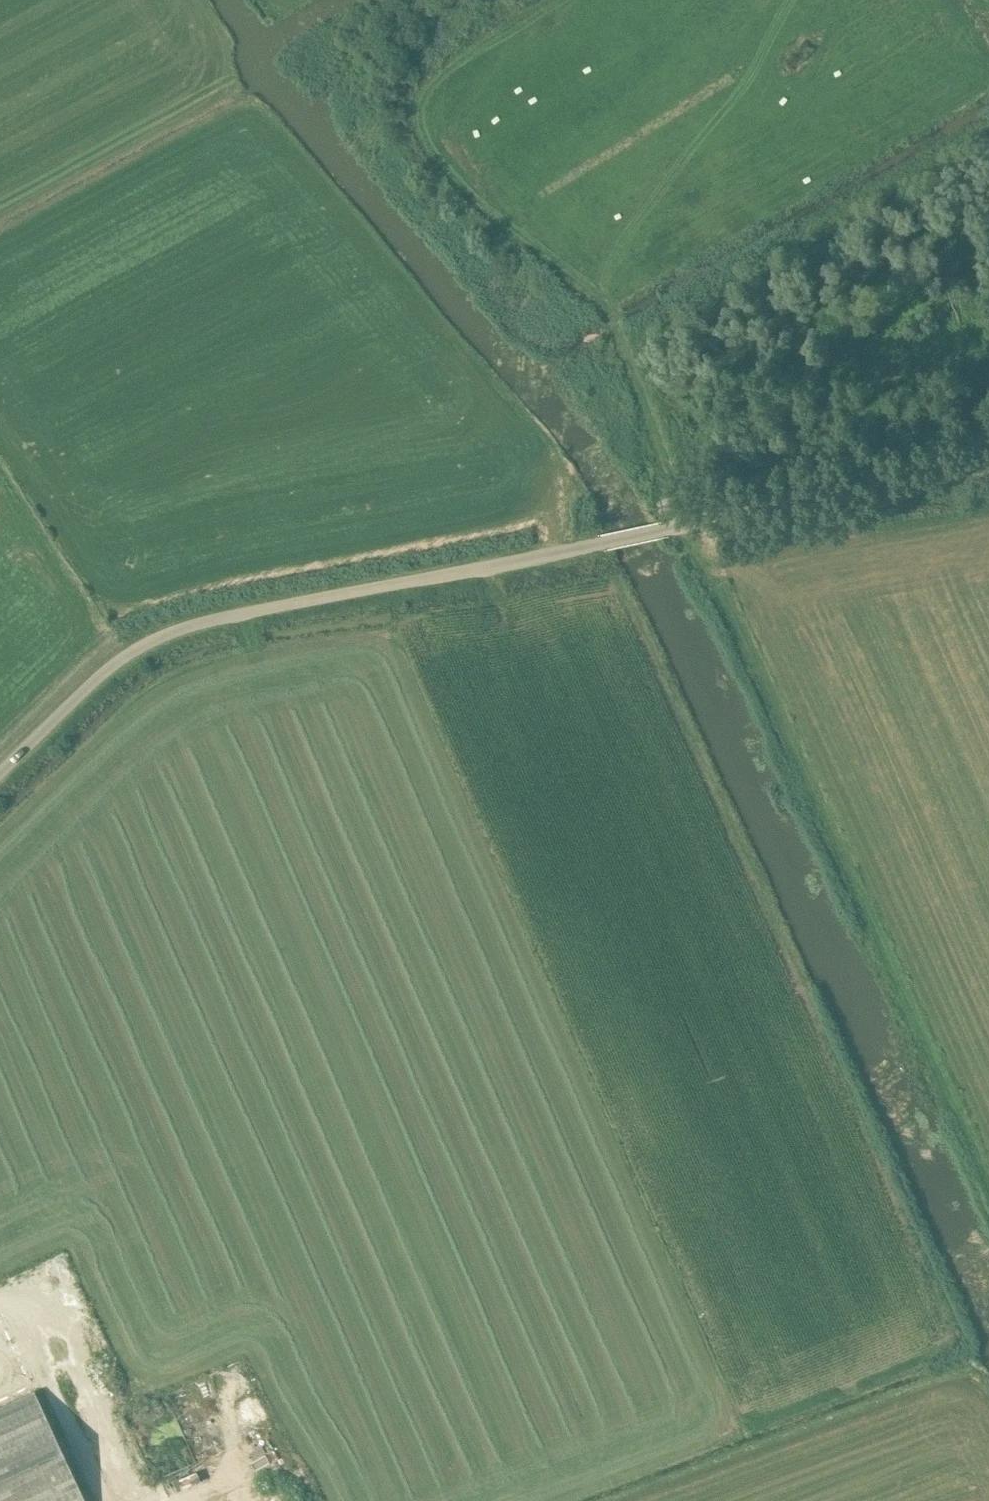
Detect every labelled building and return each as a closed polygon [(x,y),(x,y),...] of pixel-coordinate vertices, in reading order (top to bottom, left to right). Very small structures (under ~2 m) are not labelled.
[(31,1388),(0,1321),(0,1403),(31,1388)] [(34,1393),(0,1409),(0,1500),(84,1500),(34,1393)]
